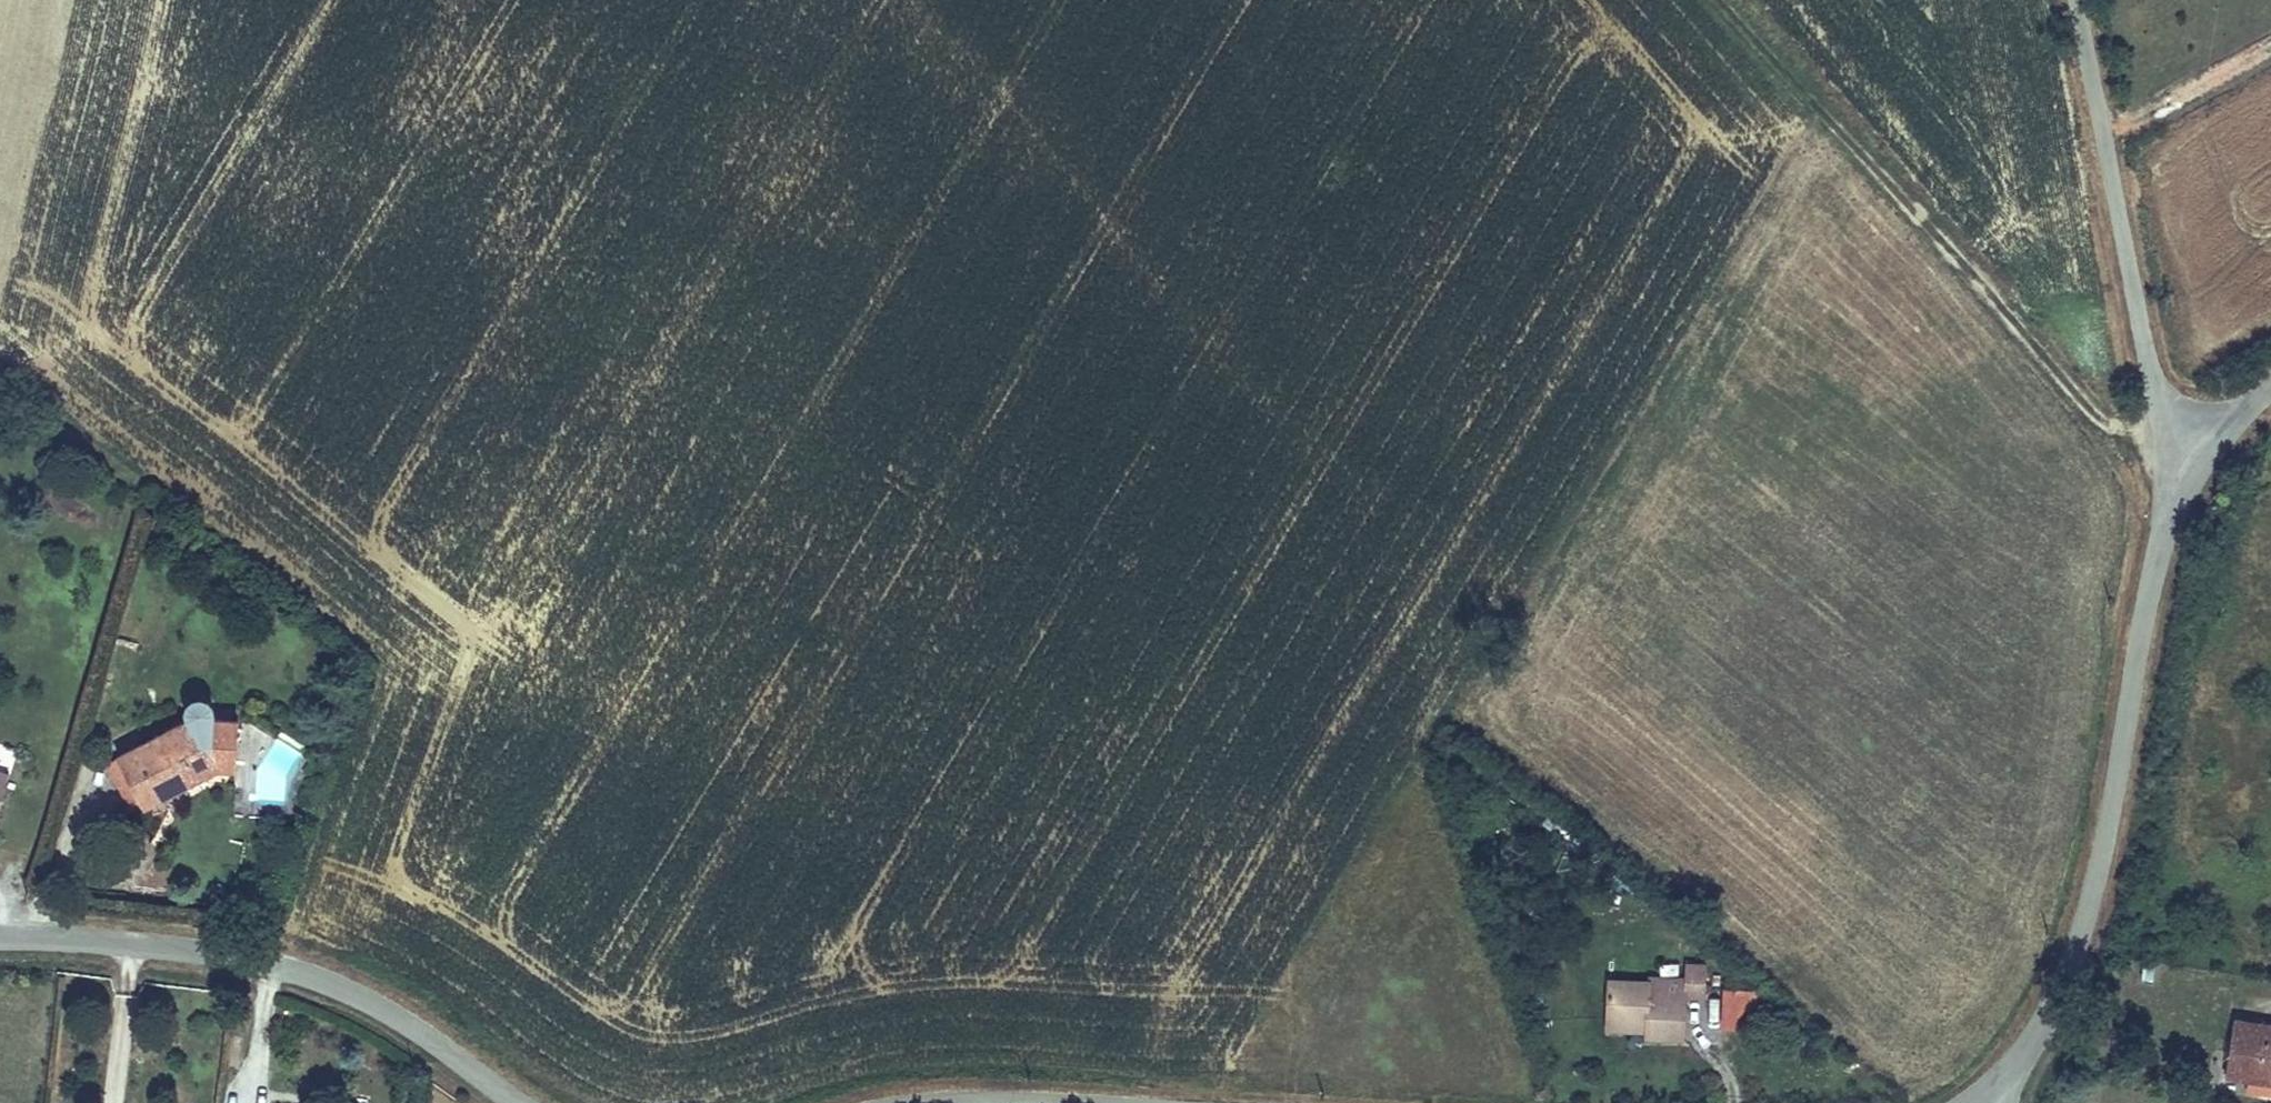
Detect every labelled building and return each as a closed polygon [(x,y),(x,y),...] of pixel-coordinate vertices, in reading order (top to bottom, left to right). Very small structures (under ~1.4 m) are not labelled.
[(184,718),(103,757),(133,813),(217,770),(195,758),(197,727),(214,714),(214,701),(207,695),(201,693),(190,694),(183,702),(184,718)] [(217,770),(235,771),(239,716),(214,714),(197,727),(195,758),(217,770)] [(10,771),(0,768),(0,803),(10,771)] [(1645,1031),(1644,1040),(1685,1041),(1687,998),(1706,998),(1707,961),(1685,962),(1685,975),(1649,974),(1649,978),(1608,976),(1606,1030),(1645,1031)] [(1767,989),(1722,987),(1722,1025),(1767,1027),(1767,989)] [(2270,1095),(2270,1020),(2234,1014),(2222,1087),(2270,1095)]
